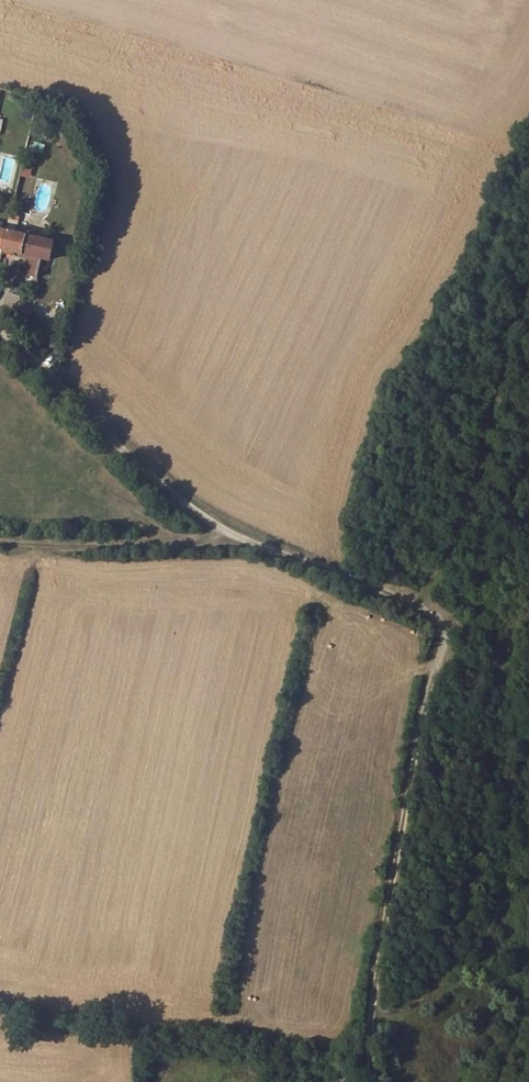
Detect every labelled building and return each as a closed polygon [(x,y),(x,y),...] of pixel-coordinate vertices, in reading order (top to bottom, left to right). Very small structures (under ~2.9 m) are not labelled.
[(42,241),(7,231),(3,251),(31,258),(38,260),(39,256),(42,241)] [(38,260),(31,258),(25,282),(36,285),(43,258),(39,256),(38,260)]
